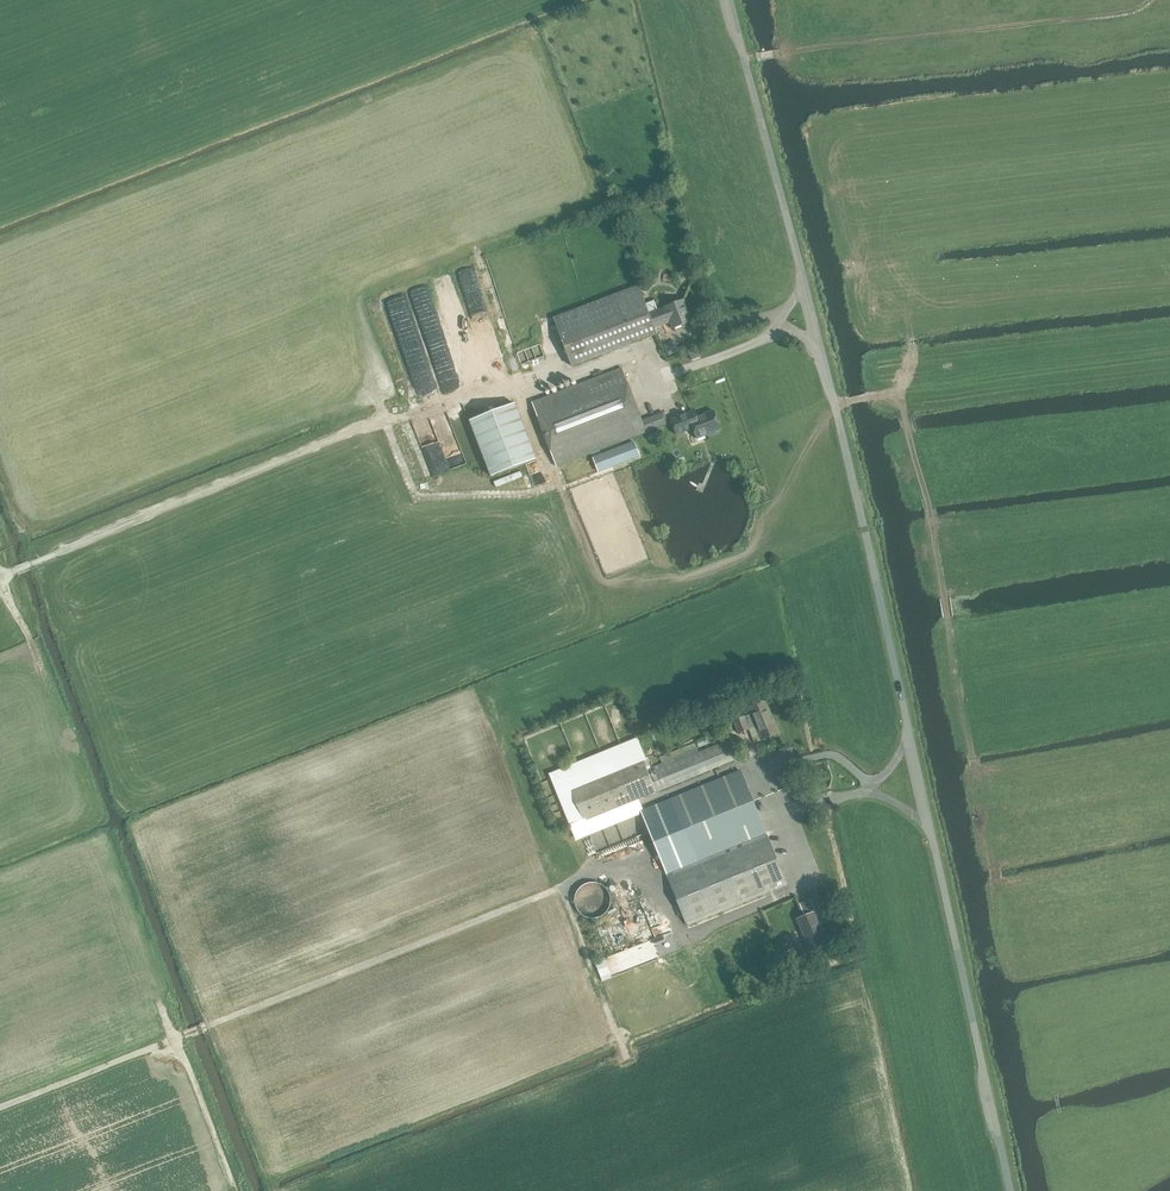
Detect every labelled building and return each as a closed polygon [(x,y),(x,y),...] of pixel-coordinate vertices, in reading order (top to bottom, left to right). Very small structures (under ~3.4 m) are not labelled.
[(638,286),(553,318),(571,367),(657,335),(654,329),(669,323),(672,329),(692,321),(684,300),(657,310),(653,301),(645,304),(638,286)] [(415,370),(432,364),(420,330),(403,336),(415,370)] [(700,357),(698,350),(689,353),(692,360),(700,357)] [(642,420),(621,367),(531,402),(557,467),(668,425),(663,412),(642,420)] [(491,476),(536,459),(514,403),(470,420),(491,476)] [(720,430),(713,410),(688,420),(680,416),(670,419),(676,434),(693,428),(695,435),(702,432),(704,436),(707,434),(710,435),(717,433),(717,431),(720,430)] [(634,442),(592,457),(598,472),(639,457),(634,442)] [(755,726),(755,727),(761,741),(778,733),(765,701),(747,708),(750,715),(755,726)] [(755,727),(755,726),(750,715),(745,717),(744,716),(733,721),(739,735),(750,730),(749,729),(755,727)] [(583,822),(656,793),(657,793),(737,760),(735,755),(738,754),(732,738),(728,740),(648,773),(642,758),(570,788),(583,822)] [(640,811),(666,875),(687,926),(787,885),(740,771),(673,798),(640,811)] [(611,903),(611,899),(610,896),(608,893),(606,891),(604,889),(601,887),(598,886),(595,886),(592,886),(588,887),(585,889),(583,891),(581,893),(579,896),(578,899),(578,903),(578,905),(579,908),(580,912),(583,914),(585,916),(588,918),(593,919),(598,919),(600,918),(604,916),(606,915),(608,913),(610,910),(611,906),(611,903)] [(809,952),(827,945),(814,912),(796,919),(809,952)] [(602,979),(613,976),(607,959),(596,962),(602,979)]
